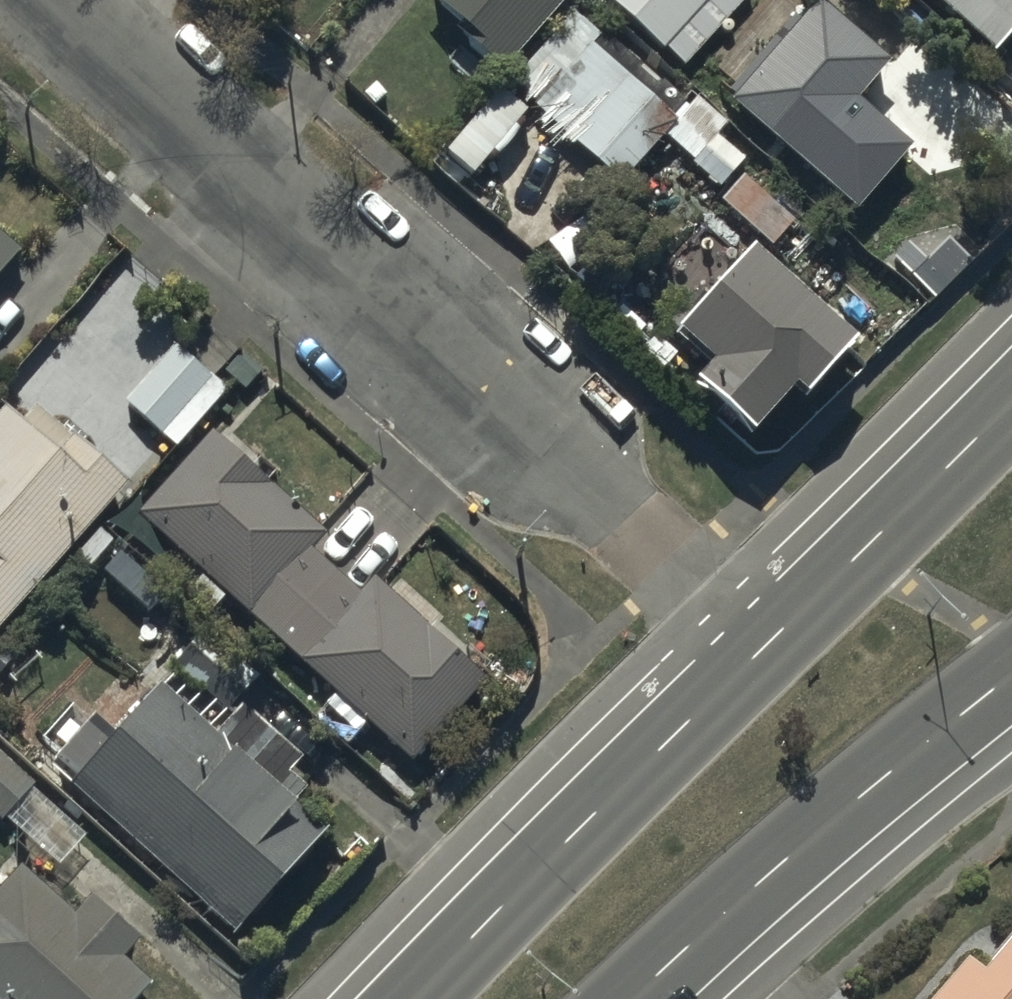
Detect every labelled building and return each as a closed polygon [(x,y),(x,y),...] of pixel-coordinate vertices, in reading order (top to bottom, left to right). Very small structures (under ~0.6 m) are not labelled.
[(422,8),(502,80),(573,0),(429,0),(422,8)] [(658,42),(696,0),(611,0),(658,42)] [(813,0),(812,0),(728,100),(858,207),(910,142),(856,95),(885,61),(813,0)] [(990,53),(1011,30),(1011,0),(932,0),(990,53)] [(507,89),(619,191),(686,117),(574,16),(507,89)] [(690,161),(717,184),(739,157),(712,134),(690,161)] [(21,258),(0,240),(0,282),(21,258)] [(745,247),(666,336),(700,366),(682,386),(741,439),(782,392),(793,402),(849,339),(745,247)] [(176,355),(126,409),(174,454),(224,400),(176,355)] [(16,391),(0,408),(0,636),(130,494),(16,391)] [(326,545),(209,440),(132,525),(410,775),(486,692),(372,590),(358,606),(310,562),(326,545)] [(204,643),(175,675),(224,720),(253,688),(204,643)] [(44,779),(232,944),(323,841),(295,816),(306,804),(286,786),(296,773),(243,726),(218,754),(152,696),(114,739),(94,722),(44,779)] [(5,828),(9,824),(56,869),(87,838),(0,755),(0,823),(5,828)] [(118,970),(134,952),(91,913),(73,933),(17,882),(0,901),(0,998),(150,998),(118,970)] [(981,984),(965,970),(940,998),(1011,998),(1011,948),(981,984)]
